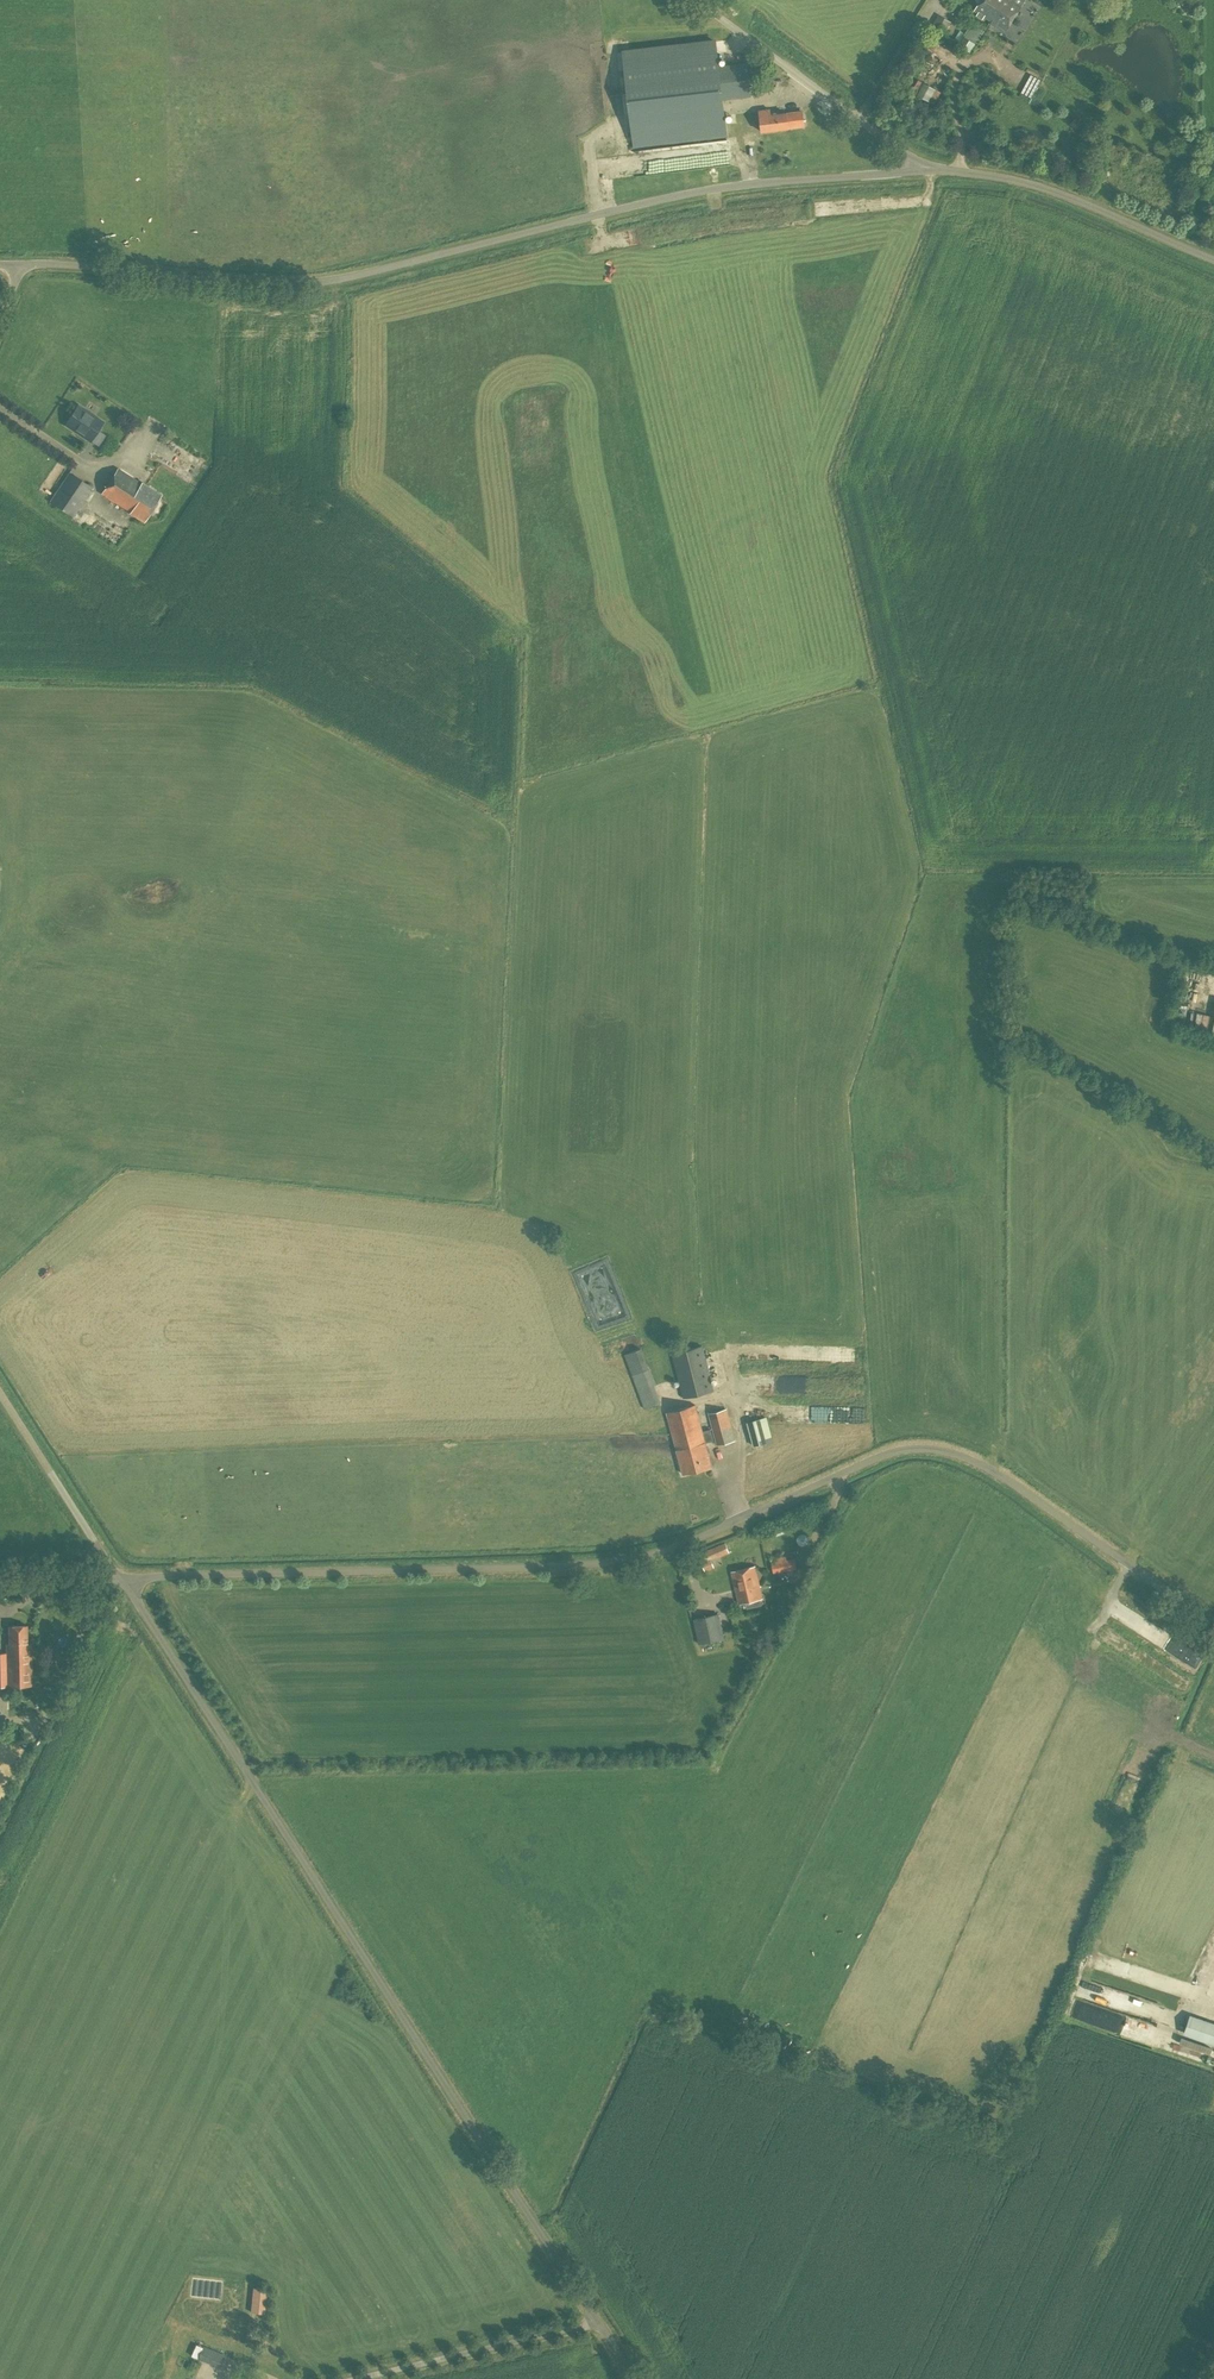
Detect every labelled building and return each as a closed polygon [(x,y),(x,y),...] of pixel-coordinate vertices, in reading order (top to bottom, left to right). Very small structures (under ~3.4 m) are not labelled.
[(974,11),(978,13),(977,15),(982,18),(983,16),(990,21),(1004,0),(981,0),(974,11)] [(990,21),(992,22),(990,24),(995,27),(996,24),(1005,30),(1021,6),(1025,0),(1004,0),(990,21)] [(942,35),(950,22),(939,15),(931,28),(942,35)] [(627,47),(699,40),(698,31),(626,37),(627,47)] [(715,41),(623,52),(634,147),(726,136),(722,99),(750,96),(748,80),(746,63),(718,67),(715,41)] [(1031,99),(1041,79),(1031,74),(1020,93),(1031,99)] [(938,104),(946,92),(929,80),(920,92),(938,104)] [(770,115),(769,109),(759,111),(762,131),(804,126),(802,110),(770,115)] [(1075,128),(1081,122),(1076,117),(1070,123),(1075,128)] [(637,169),(661,166),(660,159),(636,162),(637,169)] [(590,241),(591,254),(613,253),(612,239),(604,240),(590,241)] [(90,440),(93,437),(103,422),(78,406),(66,424),(90,440)] [(141,483),(118,468),(101,494),(130,512),(130,513),(144,523),(162,494),(142,482),(141,483)] [(73,517),(93,488),(69,472),(50,501),(73,517)] [(110,526),(90,513),(83,524),(117,546),(127,531),(112,522),(110,526)] [(45,576),(54,579),(60,560),(51,557),(45,576)] [(1203,989),(1205,982),(1190,979),(1189,985),(1203,989)] [(1188,988),(1186,1001),(1196,1003),(1199,990),(1188,988)] [(1183,1006),(1181,1014),(1190,1017),(1192,1009),(1183,1006)] [(603,1322),(627,1316),(619,1288),(608,1291),(613,1309),(609,1310),(610,1314),(601,1316),(603,1322)] [(683,1398),(687,1397),(714,1390),(703,1345),(672,1353),(683,1398)] [(816,1358),(824,1359),(826,1348),(818,1347),(816,1358)] [(644,1408),(661,1402),(655,1386),(656,1385),(650,1369),(649,1369),(641,1348),(625,1355),(644,1408)] [(702,1431),(695,1405),(667,1412),(682,1472),(711,1466),(705,1443),(713,1441),(710,1429),(702,1431)] [(717,1445),(735,1440),(727,1408),(708,1413),(717,1445)] [(752,1419),(756,1445),(777,1442),(773,1416),(752,1419)] [(705,1571),(714,1567),(710,1559),(729,1552),(725,1543),(698,1553),(705,1571)] [(786,1559),(786,1556),(771,1558),(773,1573),(797,1569),(795,1558),(786,1559)] [(762,1605),(760,1598),(762,1597),(755,1566),(731,1572),(738,1603),(745,1601),(747,1608),(762,1605)] [(698,1644),(724,1638),(719,1613),(693,1619),(698,1644)] [(27,1625),(8,1625),(9,1644),(6,1644),(6,1653),(0,1653),(0,1685),(7,1685),(32,1685),(31,1643),(27,1643),(27,1625)] [(706,1646),(708,1653),(722,1649),(720,1642),(706,1646)] [(1101,1970),(1116,1972),(1118,1960),(1103,1958),(1101,1970)] [(1189,2016),(1183,2033),(1213,2044),(1213,2023),(1189,2016)] [(1145,2024),(1142,2041),(1151,2042),(1154,2025),(1145,2024)] [(264,2313),(266,2289),(253,2287),(251,2311),(264,2313)] [(208,2347),(205,2358),(219,2362),(222,2351),(208,2347)]
